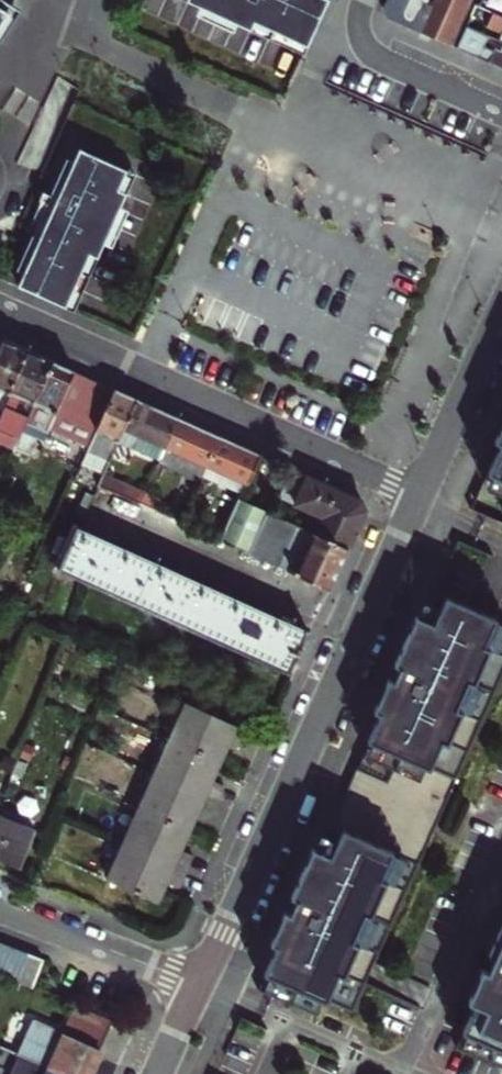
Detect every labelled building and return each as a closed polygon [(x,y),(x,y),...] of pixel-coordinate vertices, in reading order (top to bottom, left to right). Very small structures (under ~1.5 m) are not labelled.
[(15,0),(0,0),(0,32),(15,0)] [(304,54),(329,0),(186,0),(304,54)] [(428,8),(408,0),(384,0),(380,7),(385,17),(399,23),(446,44),(466,0),(432,0),(428,8)] [(487,0),(478,0),(477,4),(501,15),(501,7),(487,0)] [(498,40),(501,42),(501,32),(486,25),(488,22),(472,15),(467,25),(498,40)] [(498,40),(494,50),(462,36),(456,48),(501,68),(501,42),(498,40)] [(138,177),(82,151),(49,227),(21,289),(77,313),(138,177)] [(0,338),(0,409),(26,349),(13,344),(0,338)] [(51,361),(38,355),(26,349),(0,409),(0,422),(6,425),(0,437),(14,444),(51,361)] [(14,444),(13,447),(19,450),(24,451),(32,434),(42,439),(47,427),(86,445),(112,388),(67,368),(51,361),(14,444)] [(112,388),(84,450),(106,460),(115,441),(135,398),(123,393),(112,388)] [(156,408),(135,398),(115,441),(158,461),(177,417),(156,408)] [(177,417),(158,461),(200,480),(202,476),(218,436),(195,425),(177,417)] [(218,436),(202,476),(240,492),(244,483),(246,484),(259,454),(239,446),(218,436)] [(501,479),(501,446),(490,473),(501,479)] [(308,511),(301,528),(347,549),(364,511),(357,498),(329,486),(289,468),(276,497),(308,511)] [(145,493),(100,473),(95,485),(140,505),(145,493)] [(186,512),(145,493),(140,505),(181,524),(186,512)] [(224,528),(219,540),(247,553),(253,541),(265,513),(237,500),(224,528)] [(197,516),(191,528),(219,540),(224,528),(197,516)] [(76,525),(56,568),(287,672),(296,654),(300,655),(303,648),(299,647),(308,630),(261,609),(245,602),(186,575),(171,568),(110,541),(98,536),(76,525)] [(296,525),(277,566),(328,590),(337,570),(347,549),(301,528),(296,525)] [(101,529),(98,536),(110,541),(113,535),(107,532),(101,529)] [(247,553),(253,556),(259,544),(253,541),(247,553)] [(174,562),(171,568),(186,575),(189,569),(181,565),(174,562)] [(437,821),(501,674),(501,622),(435,593),(424,619),(416,616),(404,642),(395,664),(401,668),(395,680),(389,677),(374,710),(381,713),(351,783),(437,821)] [(248,595),(245,602),(261,609),(264,602),(257,599),(248,595)] [(185,700),(169,737),(220,759),(223,752),(227,741),(241,747),(248,731),(185,700)] [(153,772),(216,801),(224,785),(211,779),(216,768),(220,759),(169,737),(153,772)] [(25,764),(16,760),(10,777),(19,781),(25,764)] [(153,772),(137,808),(188,831),(193,818),(197,810),(209,816),(216,801),(153,772)] [(267,973),(353,1011),(437,821),(351,783),(321,850),(314,847),(292,897),(298,900),(293,913),(285,910),(277,928),(271,942),(278,946),(267,973)] [(122,842),(185,871),(193,854),(180,848),(184,840),(188,831),(137,808),(122,842)] [(0,816),(0,860),(20,868),(36,830),(0,816)] [(178,886),(185,871),(122,842),(106,877),(156,900),(162,889),(166,880),(178,886)] [(489,955),(495,958),(492,966),(489,971),(483,969),(468,1001),(474,1003),(463,1032),(501,1050),(501,926),(489,955)] [(13,947),(0,942),(0,975),(2,976),(13,947)] [(29,953),(13,947),(2,976),(17,982),(29,953)] [(32,988),(33,984),(43,959),(29,953),(17,982),(32,988)] [(99,1049),(112,1020),(75,1003),(62,1033),(32,1021),(20,1045),(4,1038),(0,1045),(0,1049),(23,1059),(58,1073),(88,1073),(94,1061),(99,1049)] [(23,1059),(17,1073),(58,1073),(23,1059)]
